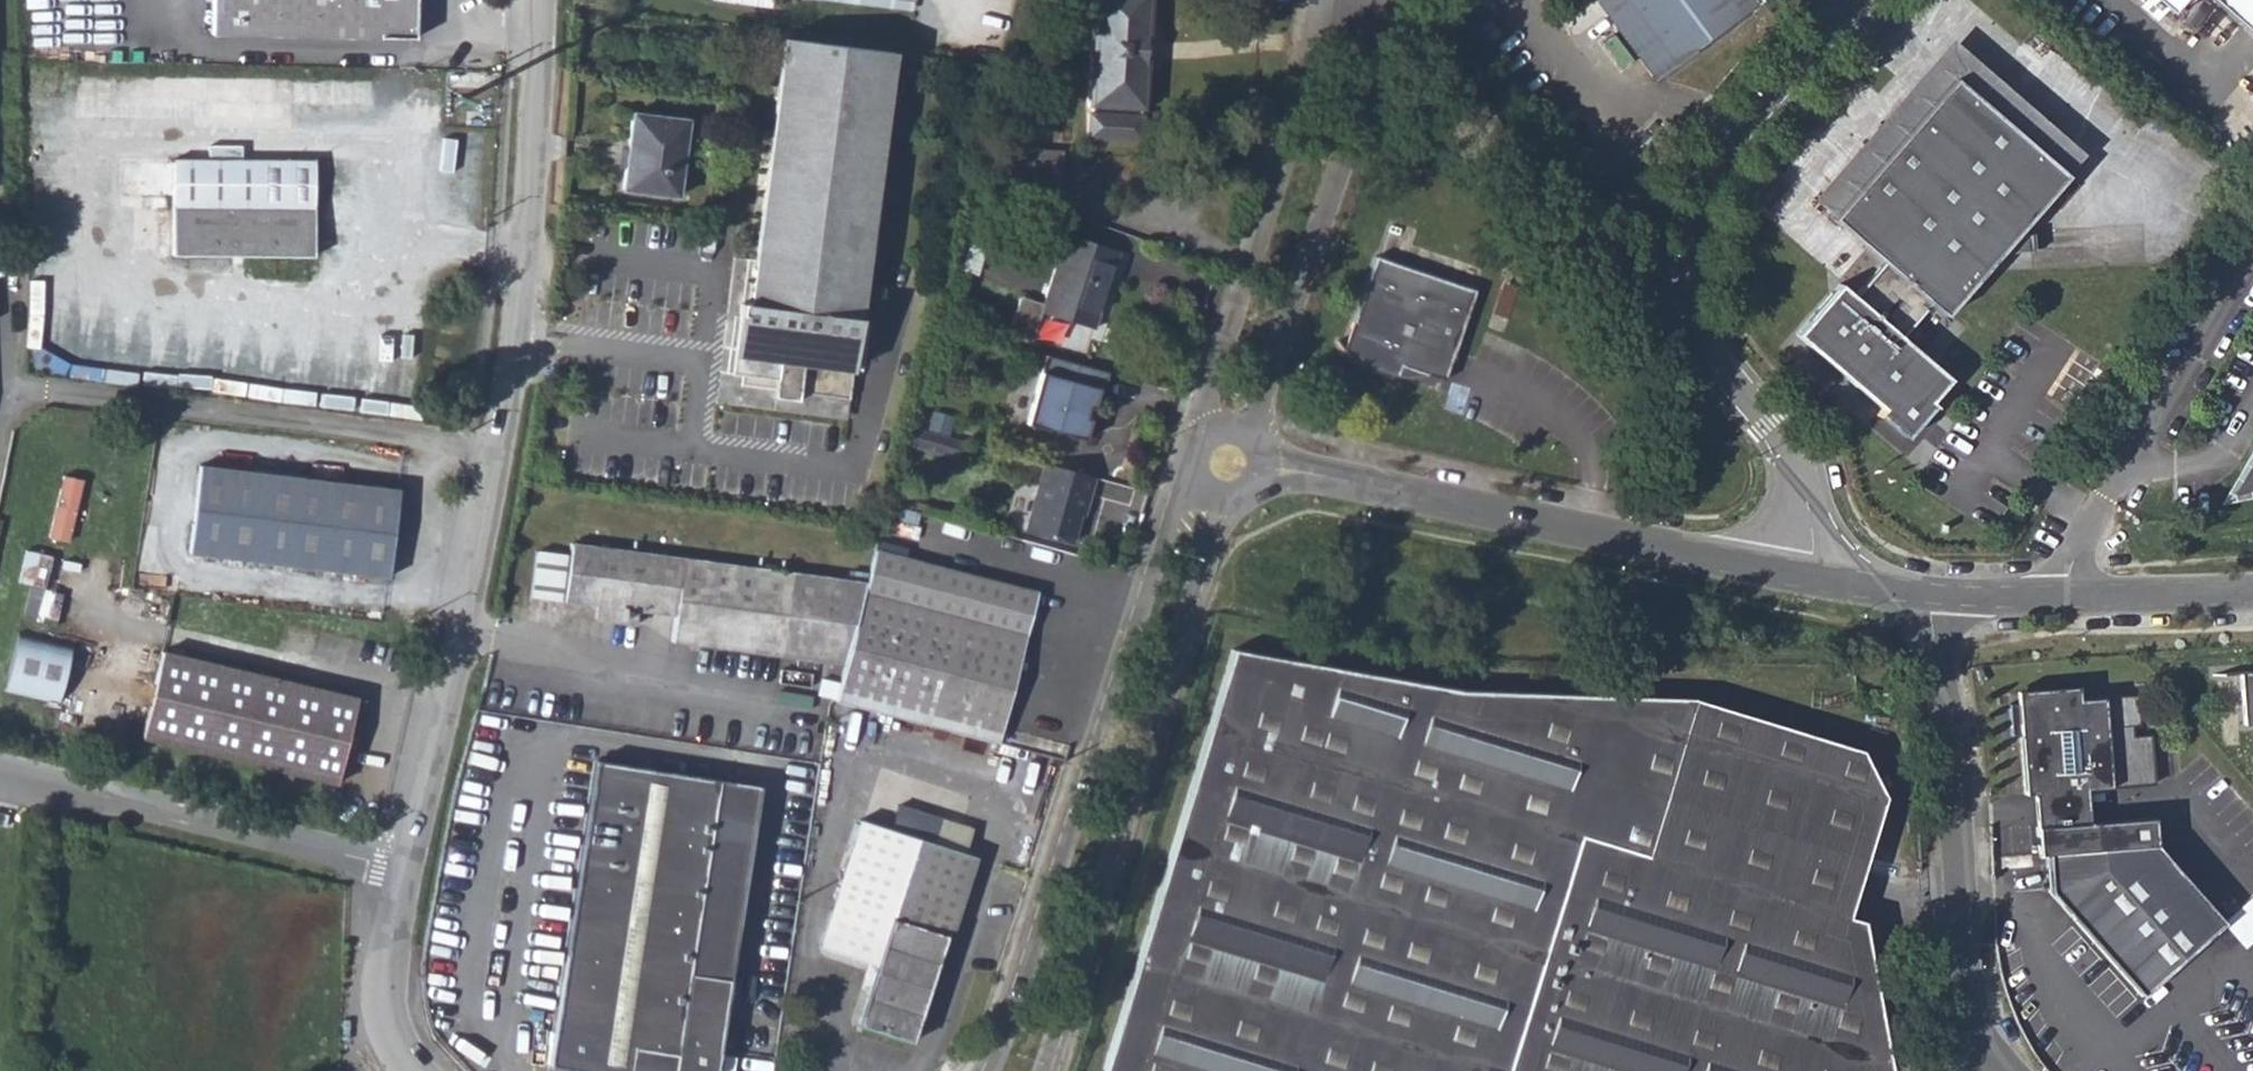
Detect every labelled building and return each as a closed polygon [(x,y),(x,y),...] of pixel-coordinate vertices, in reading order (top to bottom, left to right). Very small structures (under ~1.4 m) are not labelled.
[(212,34),(414,37),(414,0),(212,0),(212,34)] [(1085,104),(1143,108),(1146,65),(1140,64),(1142,30),(1148,30),(1150,0),(1092,0),(1085,104)] [(1654,78),(1758,0),(1595,0),(1654,78)] [(2174,18),(2189,0),(2153,0),(2174,18)] [(888,49),(796,37),(766,263),(757,262),(751,305),(739,304),(733,348),(729,348),(725,373),(740,375),(738,384),(774,389),(773,397),(799,401),(804,358),(853,364),(859,318),(852,317),(888,49)] [(1829,219),(1881,264),(1852,297),(1837,285),(1794,335),(1879,409),(1875,414),(1903,439),(1932,405),(1928,402),(1947,379),(1899,337),(1928,303),(1942,315),(2064,174),(1952,77),(1829,219)] [(678,196),(687,120),(631,114),(628,146),(626,168),(624,189),(678,196)] [(628,146),(620,145),(617,168),(626,168),(628,146)] [(1060,150),(1029,148),(1026,184),(1057,186),(1060,150)] [(1023,158),(1001,156),(999,182),(1021,184),(1023,158)] [(314,257),(314,163),(172,162),(171,255),(314,257)] [(1057,186),(1026,184),(1025,198),(1056,209),(1057,186)] [(1032,339),(1042,311),(1094,328),(1120,251),(1066,233),(1043,303),(1021,295),(1008,331),(1032,339)] [(1471,290),(1371,255),(1339,348),(1339,349),(1347,356),(1355,363),(1364,367),(1374,371),(1384,374),(1392,375),(1396,364),(1440,379),(1471,290)] [(1103,389),(1108,372),(1045,354),(1025,425),(1084,442),(1099,388),(1103,389)] [(2231,496),(2252,492),(2252,457),(2231,496)] [(1024,530),(1072,544),(1080,516),(1085,518),(1096,477),(1042,463),(1024,530)] [(400,493),(201,468),(191,556),(389,581),(400,493)] [(70,540),(87,477),(66,471),(50,534),(70,540)] [(844,662),(865,580),(572,543),(565,599),(596,603),(595,617),(637,623),(639,609),(676,614),(672,640),(844,662)] [(835,701),(996,742),(1036,591),(873,547),(865,580),(844,662),(835,701)] [(54,620),(62,590),(33,583),(25,613),(54,620)] [(21,629),(7,686),(61,700),(76,643),(21,629)] [(143,735),(336,781),(356,696),(163,649),(143,735)] [(1864,922),(1841,915),(1641,856),(1689,702),(1508,699),(1473,693),(1232,653),(1100,1070),(1887,1070),(1864,922)] [(2242,669),(2246,722),(2252,722),(2252,668),(2242,669)] [(2055,696),(2016,699),(2018,730),(2029,729),(2033,789),(2041,788),(2094,785),(2161,780),(2158,730),(2141,731),(2140,721),(2147,721),(2145,690),(2086,694),(2086,699),(2056,701),(2055,696)] [(1889,692),(1873,692),(1873,703),(1889,703),(1889,692)] [(1641,856),(1841,915),(1878,803),(1852,749),(1689,702),(1641,856)] [(592,754),(548,1063),(597,1070),(712,1070),(728,972),(687,966),(707,827),(748,833),(756,778),(592,754)] [(2096,818),(2094,785),(2041,788),(2044,821),(2096,818)] [(2228,915),(2162,837),(2160,813),(2096,818),(2044,821),(2045,849),(2052,849),(2055,885),(2144,988),(2228,915)] [(822,951),(874,968),(858,1020),(912,1039),(970,856),(862,821),(822,951)] [(748,833),(707,827),(687,966),(728,972),(748,833)] [(2252,939),(2252,893),(2223,919),(2246,945),(2252,939)]
